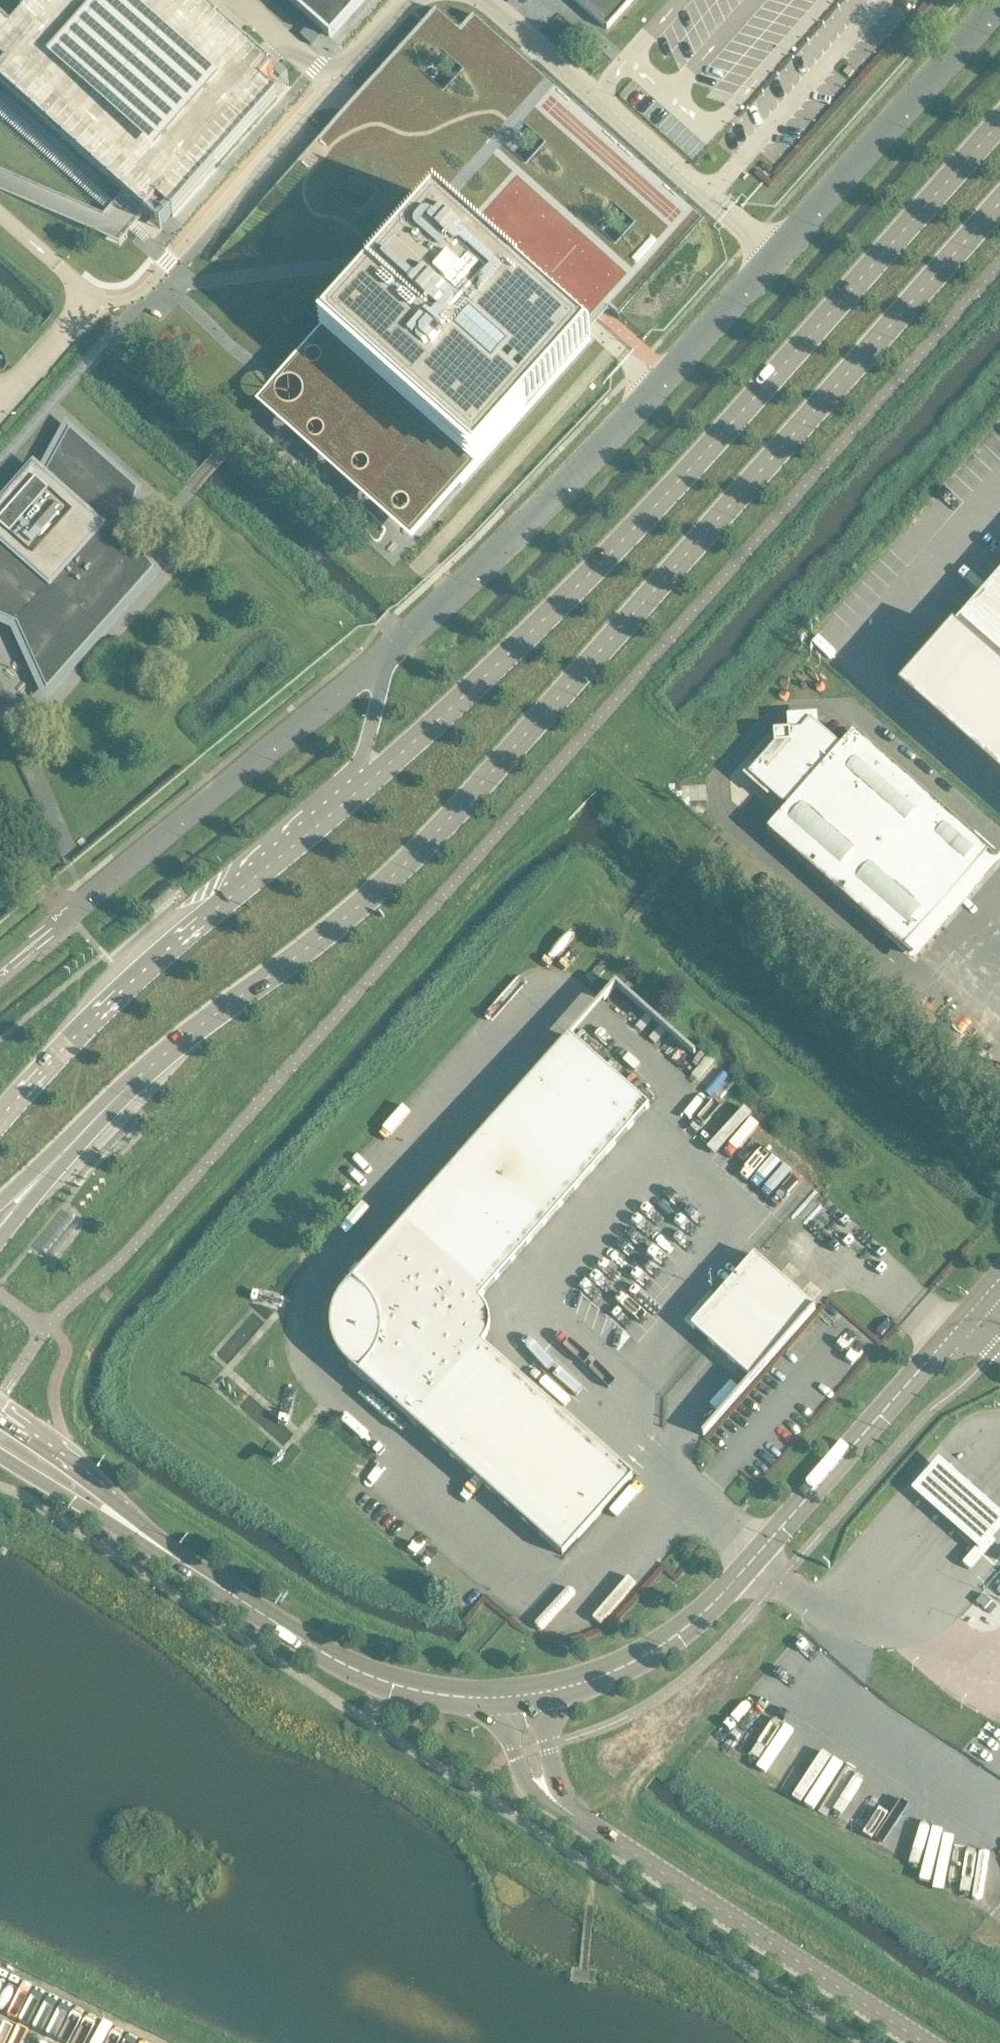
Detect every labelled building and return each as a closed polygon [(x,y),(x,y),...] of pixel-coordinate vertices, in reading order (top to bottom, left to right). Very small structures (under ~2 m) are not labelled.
[(331,37),(364,0),(289,0),(331,37)] [(607,29),(634,0),(574,0),(607,29)] [(699,1),(707,0),(708,10),(725,16),(716,26),(717,34),(731,38),(727,52),(732,53),(740,52),(765,61),(774,50),(792,47),(796,38),(778,32),(810,27),(808,14),(819,0),(822,0),(699,0),(699,1)] [(308,28),(301,35),(312,45),(319,38),(308,28)] [(627,71),(606,93),(693,173),(713,150),(627,71)] [(335,337),(316,409),(348,438),(347,441),(346,443),(346,446),(347,448),(348,451),(350,452),(353,453),(355,454),(358,453),(360,452),(362,451),(433,514),(587,342),(585,340),(436,207),(390,258),(399,266),(378,289),(342,329),(335,337)] [(662,317),(687,291),(668,272),(643,299),(662,317)] [(18,624),(48,690),(154,569),(124,531),(138,490),(70,430),(46,475),(47,477),(41,484),(31,475),(0,510),(0,528),(1,529),(0,530),(0,616),(18,624)] [(899,691),(999,779),(999,624),(984,642),(977,650),(975,648),(957,633),(953,630),(899,691)] [(787,810),(768,833),(903,952),(990,854),(855,734),(842,749),(811,722),(802,732),(774,734),(775,748),(749,777),(787,810)] [(336,1307),(332,1323),(333,1339),(339,1354),(349,1367),(563,1556),(633,1477),(459,1323),(649,1108),(569,1037),(344,1292),(345,1293),(336,1307)] [(755,1256),(692,1328),(752,1380),(703,1436),(704,1436),(816,1310),(755,1256)] [(939,1459),(913,1489),(982,1553),(999,1531),(999,1513),(939,1459)] [(985,1610),(992,1603),(983,1595),(977,1603),(985,1610)] [(0,1987),(0,2042),(119,2042),(0,1987)]
